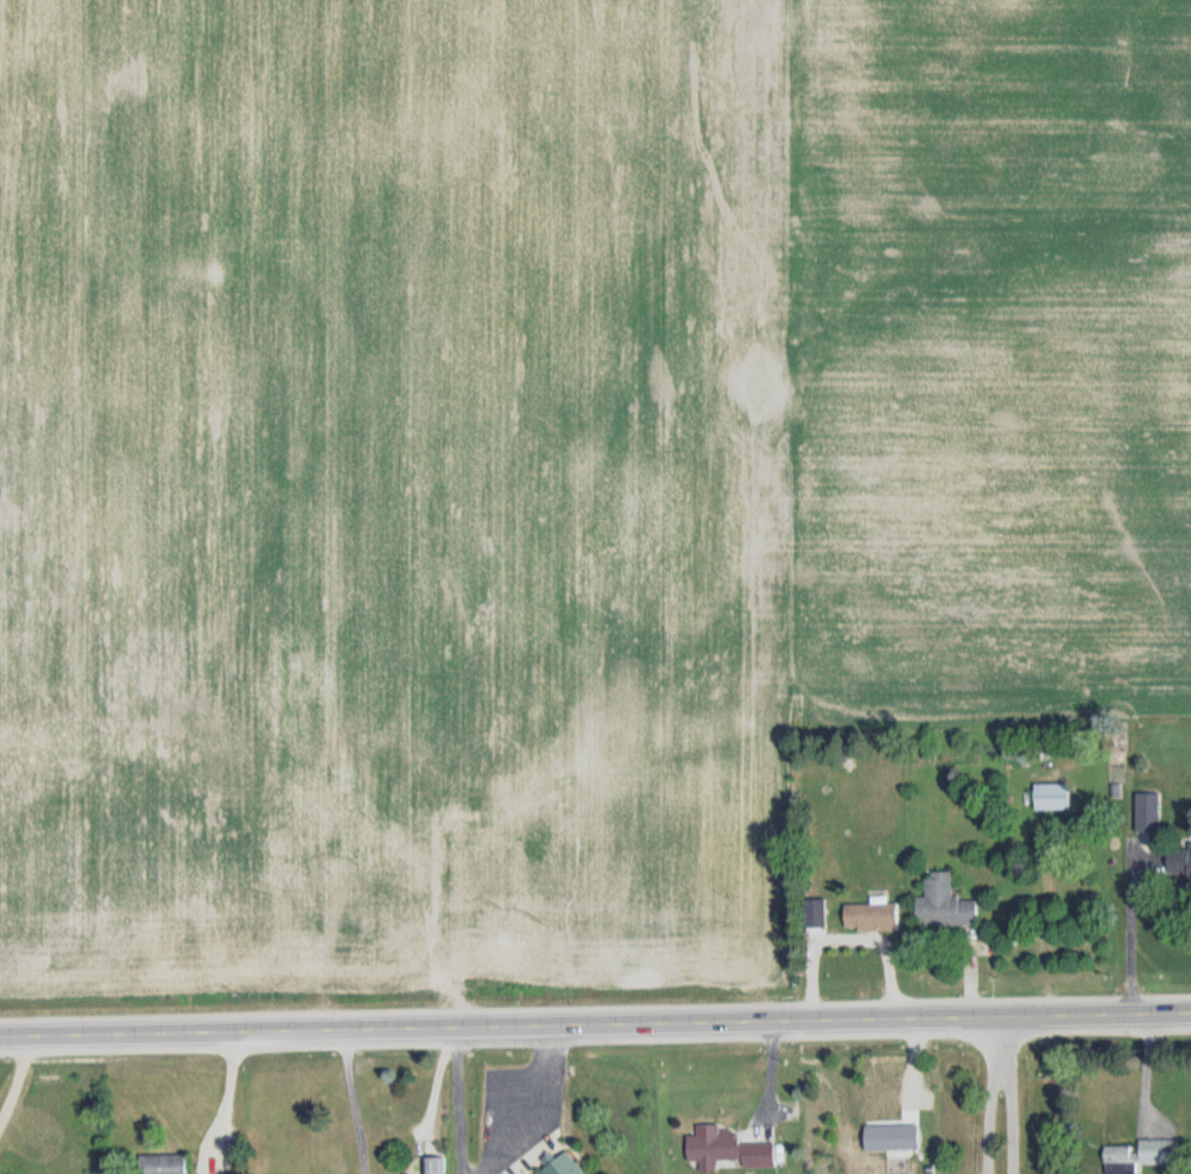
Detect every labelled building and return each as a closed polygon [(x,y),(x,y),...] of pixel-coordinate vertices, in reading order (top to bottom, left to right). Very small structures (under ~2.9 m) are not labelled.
[(1072,784),(1038,784),(1038,811),(1072,811),(1072,784)] [(1138,794),(1138,834),(1162,834),(1162,794),(1138,794)] [(1171,851),(1171,875),(1190,876),(1190,884),(1190,851),(1171,851)] [(920,898),(920,927),(980,926),(980,900),(954,900),(954,873),(930,873),(930,898),(920,898)] [(812,927),(827,927),(827,902),(818,902),(818,907),(812,907),(812,927)] [(848,904),(848,931),(901,932),(901,905),(848,904)] [(741,1137),(690,1137),(690,1162),(745,1162),(745,1169),(776,1169),(776,1144),(741,1144),(741,1137)] [(1138,1141),(1138,1142),(1107,1142),(1107,1165),(1178,1165),(1178,1141),(1138,1141)] [(572,1152),(541,1173),(587,1173),(572,1152)] [(189,1156),(142,1156),(142,1173),(189,1173),(189,1156)] [(446,1157),(429,1157),(429,1173),(446,1173),(446,1157)]
